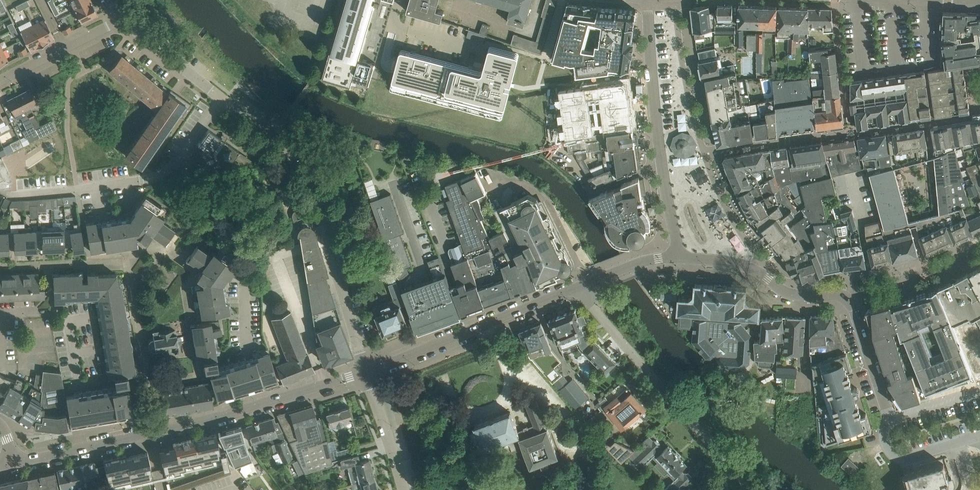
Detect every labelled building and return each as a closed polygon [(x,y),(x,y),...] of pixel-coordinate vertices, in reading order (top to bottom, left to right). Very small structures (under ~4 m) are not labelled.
[(92,2),(91,0),(70,0),(75,10),(79,8),(92,2)] [(394,0),(345,0),(322,77),(351,85),(353,78),(370,83),(376,62),(394,0)] [(407,10),(441,20),(444,11),(436,9),(439,0),(410,0),(407,10)] [(511,8),(508,21),(524,26),(531,0),(486,0),(511,8)] [(554,8),(557,0),(546,0),(545,5),(554,8)] [(620,8),(616,8),(615,7),(615,8),(609,7),(607,7),(601,7),(601,6),(599,6),(591,5),(589,4),(589,6),(583,5),(583,3),(581,3),(580,3),(578,3),(576,3),(575,3),(573,2),(572,2),(570,2),(568,1),(551,57),(567,62),(573,61),(574,65),(574,67),(575,74),(599,72),(600,72),(607,71),(608,71),(611,70),(611,71),(612,70),(615,70),(624,69),(626,68),(626,69),(629,68),(629,67),(630,62),(630,61),(630,56),(631,56),(631,55),(632,55),(632,54),(631,54),(632,49),(633,48),(632,48),(633,42),(633,43),(634,42),(632,41),(632,40),(631,40),(633,28),(634,28),(634,26),(633,26),(634,21),(635,22),(635,19),(636,12),(636,10),(633,9),(633,10),(629,9),(626,9),(620,8)] [(85,20),(98,14),(92,2),(79,8),(75,10),(81,22),(82,22),(85,20)] [(24,8),(22,3),(16,6),(18,11),(24,8)] [(551,19),(554,8),(545,5),(541,16),(544,16),(536,41),(514,34),(511,44),(541,54),(544,44),(551,19)] [(715,15),(713,15),(714,25),(732,24),(732,18),(733,5),(718,5),(718,9),(715,9),(715,15)] [(55,15),(59,13),(56,6),(51,8),(55,15)] [(714,25),(713,15),(713,16),(710,16),(709,6),(691,8),(693,32),(694,32),(695,38),(704,37),(703,31),(714,30),(714,33),(735,32),(735,30),(734,26),(733,26),(732,24),(714,25)] [(759,6),(757,6),(739,6),(738,25),(756,26),(758,26),(759,6)] [(777,17),(777,7),(759,6),(758,26),(756,26),(756,29),(763,29),(763,33),(756,33),(756,35),(756,49),(756,51),(757,51),(757,59),(762,59),(763,36),(765,36),(765,31),(776,32),(777,17)] [(796,31),(797,8),(779,7),(778,17),(778,37),(786,37),(786,36),(789,37),(789,46),(796,46),(796,39),(793,39),(794,31),(796,31)] [(809,25),(807,8),(797,8),(796,31),(794,31),(793,39),(796,39),(796,38),(799,38),(799,36),(808,37),(808,36),(808,30),(809,30),(809,25)] [(832,9),(814,8),(807,8),(809,25),(809,31),(822,31),(822,30),(823,30),(824,32),(834,31),(832,9)] [(943,12),(941,68),(963,65),(979,63),(979,14),(943,12)] [(55,39),(46,21),(45,19),(33,25),(43,45),(55,39)] [(15,28),(15,27),(13,22),(8,24),(7,25),(10,30),(15,28)] [(486,35),(487,36),(490,26),(483,23),(479,33),(486,35)] [(31,51),(43,45),(33,25),(21,32),(21,33),(30,51),(31,51)] [(72,30),(70,26),(62,30),(65,34),(66,33),(72,30)] [(13,36),(18,34),(15,28),(10,30),(13,36)] [(469,30),(467,36),(484,42),(486,35),(479,33),(469,30)] [(736,45),(744,44),(743,30),(735,30),(735,32),(736,38),(736,45)] [(756,49),(756,35),(747,34),(747,49),(756,49)] [(717,56),(717,55),(715,48),(698,51),(700,60),(717,56)] [(837,71),(835,53),(831,53),(831,48),(821,50),(809,51),(810,61),(822,60),(823,72),(837,71)] [(8,62),(2,49),(0,50),(0,66),(8,62)] [(394,73),(391,84),(498,112),(513,56),(489,50),(483,71),(482,75),(471,73),(465,71),(418,58),(414,57),(409,56),(410,52),(403,50),(402,50),(401,50),(400,51),(400,52),(399,57),(398,57),(398,59),(398,60),(394,72),(394,73)] [(83,54),(73,74),(79,77),(88,57),(83,54)] [(122,55),(109,70),(157,109),(125,154),(142,166),(144,162),(150,154),(163,135),(169,127),(177,114),(181,117),(182,117),(191,104),(171,90),(171,89),(168,93),(167,93),(164,90),(161,87),(157,84),(150,79),(142,71),(136,66),(132,63),(131,62),(130,62),(127,59),(122,55)] [(719,67),(717,58),(699,62),(702,79),(705,78),(721,75),(735,72),(734,64),(719,67)] [(964,76),(963,67),(963,65),(941,68),(851,81),(851,103),(850,103),(852,112),(855,112),(857,128),(891,123),(910,120),(913,120),(922,119),(970,112),(968,99),(966,87),(964,76)] [(825,85),(839,84),(837,71),(823,72),(811,74),(812,79),(813,87),(817,86),(816,78),(824,77),(825,85)] [(738,79),(737,79),(736,72),(735,72),(721,75),(705,78),(707,88),(719,86),(739,81),(738,79)] [(815,110),(814,101),(812,102),(809,78),(786,80),(786,81),(784,81),(784,78),(773,80),(775,99),(777,134),(816,129),(815,110)] [(559,89),(566,138),(632,128),(630,111),(631,111),(629,95),(628,95),(626,80),(559,89)] [(737,92),(741,92),(739,81),(719,86),(707,88),(710,109),(729,106),(729,105),(738,104),(737,92)] [(825,97),(840,96),(839,84),(825,85),(826,88),(824,88),(825,97)] [(31,107),(37,103),(34,97),(37,95),(34,89),(31,91),(30,89),(19,95),(26,109),(31,107)] [(750,104),(749,94),(749,93),(741,94),(741,92),(737,92),(738,104),(738,108),(728,111),(729,118),(733,142),(754,138),(750,118),(760,117),(757,102),(750,104)] [(26,109),(19,95),(7,100),(17,119),(21,117),(27,129),(23,131),(26,138),(27,138),(38,133),(35,129),(31,119),(26,109)] [(844,125),(842,107),(840,96),(825,97),(827,109),(815,110),(816,129),(844,125)] [(769,136),(777,134),(775,99),(757,102),(760,117),(767,116),(767,120),(769,136)] [(712,122),(729,118),(728,111),(738,108),(738,104),(729,105),(729,106),(710,109),(712,121),(712,122)] [(33,111),(31,107),(26,109),(31,119),(35,117),(33,112),(33,111)] [(687,117),(685,117),(685,108),(678,108),(677,127),(686,128),(687,117)] [(718,145),(733,142),(729,118),(712,122),(718,145)] [(972,122),(971,119),(931,127),(934,143),(933,143),(934,156),(951,151),(963,147),(964,150),(975,146),(979,145),(979,120),(972,122)] [(53,120),(35,129),(38,133),(40,137),(57,128),(53,120)] [(756,137),(769,136),(767,120),(754,122),(756,137)] [(576,153),(587,151),(598,150),(635,144),(632,128),(567,138),(569,151),(575,150),(575,152),(576,152),(576,153)] [(928,159),(927,146),(924,128),(888,134),(890,153),(892,163),(897,162),(898,167),(928,159)] [(198,145),(196,148),(200,150),(201,152),(202,162),(203,167),(206,167),(213,166),(220,165),(222,162),(226,165),(229,166),(230,165),(232,166),(249,162),(251,160),(240,153),(239,155),(238,154),(240,151),(226,142),(225,141),(225,140),(222,138),(222,139),(209,129),(198,144),(198,145)] [(41,150),(61,141),(56,132),(37,142),(41,150)] [(892,163),(890,153),(888,134),(885,135),(859,138),(860,148),(861,156),(862,156),(865,168),(892,164),(892,163)] [(693,147),(693,140),(687,135),(684,136),(684,135),(682,135),(682,136),(679,136),(675,142),(675,149),(681,154),(689,153),(693,147)] [(859,138),(854,139),(854,138),(840,140),(843,157),(838,158),(839,163),(859,160),(859,163),(829,168),(833,176),(853,171),(865,168),(862,156),(861,156),(860,148),(859,138)] [(7,154),(24,146),(20,139),(10,143),(12,148),(6,151),(7,154)] [(859,163),(859,160),(839,163),(838,158),(843,157),(840,140),(823,142),(827,160),(829,168),(859,163)] [(827,160),(823,142),(790,147),(793,157),(794,163),(792,163),(792,167),(790,167),(790,168),(792,182),(798,180),(801,185),(816,180),(818,186),(834,181),(833,176),(829,168),(827,160)] [(638,168),(635,144),(598,150),(599,159),(603,159),(604,167),(601,169),(599,165),(590,169),(584,159),(588,157),(587,151),(576,153),(577,159),(584,170),(593,184),(596,185),(638,168)] [(787,169),(787,165),(789,164),(789,157),(787,147),(770,150),(773,167),(775,175),(778,187),(786,183),(792,182),(790,168),(787,169)] [(775,175),(773,167),(770,150),(741,155),(743,171),(745,170),(746,172),(766,169),(768,178),(775,175)] [(916,220),(915,220),(916,226),(919,235),(919,236),(926,254),(927,253),(954,241),(954,243),(974,234),(965,214),(963,207),(964,207),(970,206),(968,197),(964,188),(963,185),(962,180),(960,175),(951,151),(934,156),(936,173),(937,183),(937,184),(938,193),(938,194),(938,203),(939,204),(939,213),(932,215),(931,215),(916,220)] [(730,176),(743,171),(741,155),(725,157),(724,160),(730,176)] [(4,188),(5,188),(5,187),(10,187),(10,181),(11,181),(11,180),(10,175),(11,175),(2,157),(0,158),(0,188),(4,188)] [(979,163),(967,167),(973,182),(974,184),(975,184),(979,193),(979,195),(979,163)] [(875,222),(865,224),(865,230),(865,234),(868,247),(872,265),(893,260),(893,261),(917,255),(918,255),(914,238),(912,231),(911,227),(909,221),(908,219),(905,207),(905,206),(903,197),(902,196),(902,193),(900,188),(900,187),(898,180),(897,178),(897,177),(895,168),(892,164),(867,167),(881,220),(877,222),(875,222)] [(719,237),(731,233),(707,167),(681,176),(688,195),(686,196),(698,228),(701,227),(698,218),(701,217),(705,227),(714,223),(719,237)] [(737,193),(768,178),(766,169),(746,172),(745,170),(743,171),(730,176),(737,193)] [(477,172),(462,179),(480,219),(485,216),(481,208),(481,207),(481,206),(480,201),(489,197),(481,180),(477,172)] [(782,199),(781,197),(778,187),(775,175),(768,178),(737,193),(743,205),(756,198),(757,200),(774,190),(778,200),(782,199)] [(643,200),(642,195),(646,194),(644,178),(640,179),(639,177),(622,185),(622,186),(615,189),(615,188),(607,191),(589,198),(602,216),(643,200)] [(455,182),(446,185),(451,198),(447,200),(462,243),(451,247),(450,248),(449,249),(449,250),(449,251),(453,262),(452,263),(468,308),(467,308),(468,311),(469,311),(468,310),(486,303),(494,301),(512,294),(502,266),(489,238),(488,236),(482,224),(480,219),(462,179),(455,182)] [(816,180),(801,185),(806,206),(802,209),(806,215),(790,227),(785,221),(791,217),(781,203),(779,204),(769,211),(753,221),(765,236),(770,242),(778,253),(779,251),(784,257),(784,258),(793,255),(793,254),(800,252),(816,246),(815,245),(808,232),(815,229),(813,223),(827,222),(822,197),(836,193),(834,181),(818,186),(816,180)] [(806,206),(801,185),(798,180),(792,182),(786,183),(796,197),(794,199),(801,208),(802,209),(806,206)] [(781,197),(782,197),(789,192),(786,183),(778,187),(781,197)] [(970,196),(979,193),(975,184),(974,184),(967,186),(970,196)] [(779,204),(778,200),(774,190),(757,200),(756,198),(743,205),(752,221),(753,221),(769,211),(779,204)] [(391,194),(371,201),(391,257),(399,280),(409,272),(407,267),(412,265),(407,252),(401,233),(404,232),(391,194)] [(505,231),(489,238),(502,266),(512,294),(537,285),(558,278),(557,275),(567,271),(568,271),(569,271),(569,270),(570,270),(570,269),(571,269),(571,268),(571,267),(571,266),(572,266),(572,265),(572,264),(572,263),(571,263),(571,262),(542,202),(540,203),(538,199),(529,194),(495,211),(505,231)] [(92,222),(86,223),(91,251),(100,249),(100,247),(105,246),(106,248),(115,247),(115,244),(120,243),(121,246),(130,244),(130,242),(136,241),(136,239),(140,239),(141,237),(146,241),(151,233),(160,239),(162,236),(167,240),(173,232),(175,229),(164,222),(161,220),(164,216),(160,213),(157,211),(159,209),(161,206),(147,196),(146,195),(136,208),(135,210),(136,211),(131,218),(131,219),(130,221),(127,219),(92,225),(92,222)] [(70,204),(77,203),(76,196),(63,197),(64,204),(64,207),(71,206),(70,204)] [(58,205),(64,204),(63,197),(51,198),(52,208),(58,208),(58,205),(58,204),(58,205)] [(791,217),(798,211),(788,197),(782,201),(781,203),(791,217)] [(46,208),(52,208),(51,198),(37,199),(38,205),(46,204),(46,208)] [(30,205),(38,205),(37,199),(29,200),(23,200),(24,210),(30,210),(30,205)] [(18,210),(24,210),(23,200),(12,201),(10,206),(10,207),(18,207),(18,210)] [(644,208),(643,207),(644,207),(643,200),(602,216),(603,219),(607,216),(610,220),(607,221),(606,221),(606,222),(606,223),(606,225),(606,226),(606,228),(607,230),(607,231),(608,233),(609,235),(610,237),(611,238),(612,239),(614,241),(616,243),(618,244),(619,244),(621,245),(623,245),(624,246),(626,246),(628,246),(630,246),(630,245),(629,245),(629,242),(631,240),(632,241),(634,242),(635,242),(636,242),(637,243),(639,242),(641,242),(642,241),(643,240),(644,239),(645,239),(645,238),(645,237),(646,236),(646,235),(646,234),(646,233),(646,232),(646,231),(645,230),(645,229),(644,228),(646,226),(650,227),(650,228),(651,226),(651,225),(651,223),(651,222),(651,221),(650,219),(650,218),(650,217),(649,216),(649,214),(648,213),(647,211),(645,209),(644,208)] [(839,206),(829,207),(830,217),(840,215),(839,206)] [(851,229),(857,228),(852,209),(841,213),(843,220),(847,218),(851,229)] [(974,213),(967,212),(965,214),(974,234),(979,231),(979,210),(974,213)] [(835,241),(831,233),(835,232),(833,221),(827,222),(813,223),(815,229),(808,232),(815,245),(816,246),(822,260),(825,272),(826,272),(841,269),(838,247),(836,247),(835,240),(835,241)] [(79,251),(85,252),(85,251),(80,223),(74,224),(74,228),(67,229),(68,247),(72,246),(73,252),(79,251)] [(11,232),(3,232),(3,228),(3,226),(2,226),(1,224),(0,224),(0,254),(4,253),(3,252),(9,252),(9,249),(12,249),(11,232)] [(42,250),(54,250),(53,226),(46,226),(47,230),(39,231),(40,248),(42,248),(42,250)] [(68,247),(67,229),(59,230),(59,226),(53,226),(54,250),(65,249),(65,247),(68,247)] [(14,251),(26,251),(25,227),(18,228),(19,232),(11,232),(12,249),(14,249),(14,251)] [(40,248),(39,231),(31,231),(31,227),(25,227),(26,251),(37,250),(37,248),(40,248)] [(313,277),(326,273),(323,263),(321,264),(319,260),(321,259),(313,231),(312,230),(312,229),(311,229),(310,228),(309,227),(308,227),(307,227),(306,227),(305,227),(304,227),(303,227),(302,228),(301,229),(300,230),(300,231),(299,232),(299,233),(299,234),(299,235),(308,292),(317,289),(313,277)] [(860,235),(855,236),(854,231),(837,234),(839,246),(838,247),(841,269),(843,268),(866,266),(860,235)] [(197,246),(190,256),(195,260),(193,263),(201,269),(196,276),(201,280),(200,282),(200,285),(199,285),(200,292),(198,292),(199,302),(202,301),(203,307),(200,307),(202,317),(230,312),(229,306),(225,307),(225,304),(223,287),(220,285),(221,283),(222,283),(227,276),(228,277),(230,275),(239,263),(239,262),(224,251),(222,253),(220,256),(214,251),(211,255),(197,246)] [(801,279),(825,272),(822,260),(816,246),(800,252),(793,254),(793,255),(784,258),(785,261),(789,260),(793,274),(793,273),(796,278),(801,279)] [(413,285),(403,289),(410,309),(412,314),(410,314),(413,321),(416,330),(422,328),(429,326),(463,313),(452,285),(451,286),(439,256),(428,260),(434,278),(413,285)] [(969,272),(970,273),(968,274),(968,273),(967,273),(979,297),(979,266),(969,272)] [(109,378),(115,377),(128,374),(133,373),(132,367),(135,367),(132,351),(129,352),(127,340),(130,339),(127,324),(125,324),(123,313),(125,312),(123,297),(120,297),(116,274),(98,275),(98,271),(88,272),(88,278),(82,278),(82,276),(75,276),(75,273),(60,274),(60,277),(53,277),(54,301),(69,301),(69,298),(96,297),(96,294),(97,294),(111,371),(108,371),(109,378)] [(45,297),(45,287),(39,288),(39,276),(32,276),(32,275),(24,276),(24,273),(23,273),(23,276),(17,277),(17,276),(9,276),(9,275),(8,275),(8,276),(0,276),(0,277),(0,295),(39,294),(39,297),(45,297)] [(317,289),(308,292),(316,340),(318,345),(324,362),(330,360),(331,361),(347,354),(349,349),(339,323),(341,322),(330,285),(329,285),(325,274),(326,273),(313,277),(317,289)] [(967,273),(957,279),(958,282),(952,285),(951,282),(937,289),(945,307),(952,324),(954,323),(954,324),(967,318),(966,317),(973,314),(975,318),(976,318),(979,324),(979,326),(979,297),(967,273)] [(394,298),(373,307),(384,334),(408,324),(401,305),(404,304),(396,281),(389,284),(394,298)] [(694,325),(693,341),(707,357),(712,357),(714,354),(717,358),(717,363),(720,367),(742,369),(750,362),(752,335),(744,326),(751,320),(751,317),(759,318),(760,304),(750,303),(749,303),(746,299),(746,298),(747,288),(727,287),(727,285),(715,284),(715,286),(695,284),(694,294),(694,295),(691,298),(689,298),(679,298),(678,312),(681,312),(680,325),(691,326),(691,325),(694,325)] [(972,372),(952,324),(945,307),(937,289),(924,294),(894,303),(895,307),(892,308),(891,305),(891,304),(890,304),(898,328),(899,331),(901,338),(905,337),(926,390),(972,372)] [(899,331),(898,328),(890,304),(866,310),(885,369),(889,381),(896,405),(927,395),(926,392),(927,391),(926,390),(905,337),(901,338),(899,331)] [(610,357),(600,348),(594,342),(592,343),(589,340),(586,334),(584,335),(583,332),(584,331),(583,330),(581,325),(587,322),(584,314),(578,317),(576,311),(575,310),(574,310),(567,313),(567,312),(557,316),(558,317),(550,320),(549,320),(550,321),(557,340),(558,341),(561,348),(562,348),(561,345),(562,345),(561,343),(560,343),(559,341),(578,333),(580,340),(579,341),(581,347),(585,350),(584,352),(604,372),(605,373),(615,364),(615,363),(614,363),(610,358),(609,358),(610,357)] [(314,371),(310,362),(291,312),(272,319),(288,360),(277,365),(280,374),(284,383),(314,371)] [(834,322),(833,314),(811,316),(810,334),(810,353),(812,363),(845,353),(844,349),(846,349),(837,322),(834,322)] [(783,316),(762,318),(761,339),(755,340),(755,341),(755,351),(756,357),(758,357),(758,363),(760,366),(771,367),(774,364),(774,358),(775,358),(775,349),(777,349),(776,338),(783,338),(782,328),(784,328),(783,316)] [(803,354),(804,340),(806,317),(786,316),(784,352),(781,352),(781,359),(776,359),(775,373),(796,375),(798,354),(803,354)] [(220,327),(219,320),(194,325),(196,325),(197,331),(193,332),(195,345),(198,345),(198,348),(196,349),(197,357),(200,357),(200,361),(203,361),(205,370),(211,369),(212,373),(210,373),(217,396),(224,394),(225,397),(258,387),(263,386),(263,387),(264,387),(264,388),(265,388),(266,388),(267,389),(268,389),(269,389),(270,388),(279,385),(268,348),(252,353),(253,357),(249,358),(218,367),(216,352),(215,352),(215,349),(214,340),(213,340),(213,337),(213,334),(222,333),(221,327),(220,327)] [(552,349),(545,332),(541,323),(520,331),(529,355),(574,408),(588,397),(573,379),(569,382),(555,366),(561,361),(552,349)] [(154,350),(156,350),(157,356),(164,355),(163,353),(179,350),(177,334),(176,334),(175,330),(160,332),(160,330),(153,332),(154,338),(152,338),(151,338),(151,339),(150,340),(149,341),(149,342),(148,343),(148,344),(149,345),(149,346),(149,347),(150,348),(151,348),(151,349),(152,349),(153,350),(154,350)] [(853,387),(852,387),(847,371),(852,369),(847,352),(845,353),(812,363),(814,381),(819,380),(839,441),(872,430),(866,413),(861,415),(856,398),(857,398),(858,397),(859,396),(859,395),(860,395),(860,394),(860,392),(860,391),(859,390),(859,389),(858,388),(857,388),(856,387),(854,387),(853,387)] [(65,395),(61,372),(43,370),(43,374),(36,373),(34,385),(42,390),(42,393),(32,386),(27,395),(30,397),(17,418),(28,424),(31,420),(32,421),(33,421),(35,421),(34,425),(41,426),(49,427),(50,430),(68,426),(66,413),(69,412),(66,395),(65,395)] [(2,375),(0,374),(0,401),(10,385),(11,386),(13,385),(14,385),(16,380),(4,376),(2,375)] [(129,383),(128,374),(115,377),(116,386),(70,394),(67,395),(72,424),(71,424),(71,425),(76,424),(125,416),(125,412),(132,411),(128,388),(125,389),(124,384),(129,383)] [(20,391),(26,383),(17,377),(16,380),(14,385),(13,385),(11,386),(10,385),(0,401),(0,407),(9,413),(21,392),(20,391)] [(189,411),(213,407),(209,383),(185,387),(189,411)] [(166,415),(189,411),(185,387),(162,391),(166,415)] [(30,397),(27,395),(21,392),(9,413),(17,418),(30,397)] [(629,423),(639,414),(646,408),(631,393),(622,402),(617,397),(605,407),(622,429),(629,423)] [(605,397),(596,404),(598,408),(607,400),(605,397)] [(546,429),(544,426),(546,425),(536,399),(526,403),(534,425),(518,432),(510,412),(475,426),(476,429),(472,431),(476,441),(480,439),(484,449),(519,436),(531,467),(541,463),(542,466),(549,464),(547,460),(558,456),(547,429),(546,429)] [(317,421),(316,415),(313,405),(277,416),(282,425),(305,473),(333,464),(332,460),(330,450),(328,440),(321,441),(316,427),(305,430),(305,429),(312,427),(311,423),(317,421)] [(349,407),(326,414),(330,428),(345,424),(344,421),(352,419),(349,407)] [(364,414),(357,415),(360,425),(366,423),(364,414)] [(274,417),(264,420),(269,437),(275,435),(277,442),(278,446),(276,446),(277,450),(278,452),(283,461),(283,462),(292,457),(287,447),(282,431),(281,431),(278,422),(275,422),(274,417)] [(260,421),(246,426),(249,435),(252,443),(252,442),(254,449),(255,449),(255,448),(265,445),(263,439),(269,437),(264,420),(260,421)] [(219,433),(224,445),(235,468),(254,461),(250,452),(244,439),(244,437),(241,427),(219,433)] [(161,450),(160,451),(163,465),(165,471),(174,469),(175,472),(181,471),(180,468),(185,467),(185,464),(201,460),(201,464),(213,461),(212,457),(221,456),(222,462),(224,469),(230,467),(226,452),(221,453),(220,450),(220,449),(216,434),(173,444),(174,446),(160,449),(161,450)] [(649,436),(634,450),(629,455),(641,468),(656,454),(677,477),(664,489),(684,489),(685,489),(683,488),(691,480),(691,479),(692,477),(688,473),(686,474),(686,473),(685,474),(681,470),(686,465),(680,458),(679,457),(680,456),(676,452),(675,453),(674,452),(668,446),(663,451),(659,447),(660,446),(654,440),(653,441),(649,436)] [(629,455),(634,450),(616,441),(611,445),(607,443),(605,446),(621,463),(629,455)] [(277,442),(268,445),(270,452),(271,452),(277,450),(276,446),(278,446),(277,442)] [(339,458),(358,453),(356,446),(346,448),(337,451),(337,449),(330,450),(332,460),(339,458)] [(126,455),(104,460),(107,475),(109,484),(111,483),(130,479),(131,481),(153,476),(151,468),(148,452),(127,457),(126,455)] [(278,452),(273,455),(277,464),(283,461),(278,452)] [(360,461),(358,453),(339,458),(332,460),(333,464),(334,466),(341,464),(342,467),(350,464),(351,470),(355,469),(356,474),(358,474),(359,480),(358,480),(358,481),(374,477),(369,459),(360,461)] [(859,467),(849,457),(842,465),(852,474),(859,467)] [(57,470),(61,489),(83,484),(84,489),(88,489),(94,489),(93,482),(99,481),(96,471),(94,462),(92,462),(57,470)] [(955,482),(953,477),(949,479),(948,474),(947,474),(944,464),(903,476),(902,476),(902,477),(901,477),(901,478),(900,479),(900,480),(900,481),(903,489),(952,489),(953,489),(954,487),(955,486),(955,484),(955,483),(955,482)] [(168,488),(169,489),(181,489),(231,473),(231,470),(230,468),(230,467),(224,469),(169,487),(168,488)] [(28,477),(31,489),(59,489),(57,481),(55,471),(28,477)] [(28,477),(0,484),(0,489),(31,489),(28,477)] [(374,477),(358,481),(358,482),(350,483),(352,489),(359,488),(360,489),(377,489),(374,477)]
